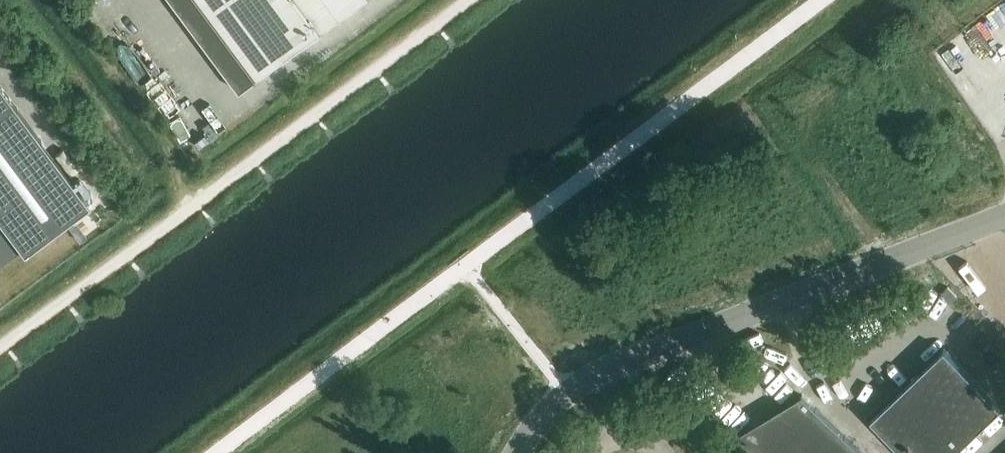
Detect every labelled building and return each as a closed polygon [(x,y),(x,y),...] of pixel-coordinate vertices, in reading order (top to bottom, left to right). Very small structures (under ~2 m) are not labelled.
[(240,92),(364,0),(172,0),(240,92)] [(20,248),(23,253),(89,205),(0,85),(0,263),(20,248)] [(942,294),(951,303),(957,297),(948,288),(942,294)] [(902,452),(954,452),(1001,408),(944,349),(870,420),(902,452)] [(757,452),(863,452),(802,395),(752,448),(757,452)]
